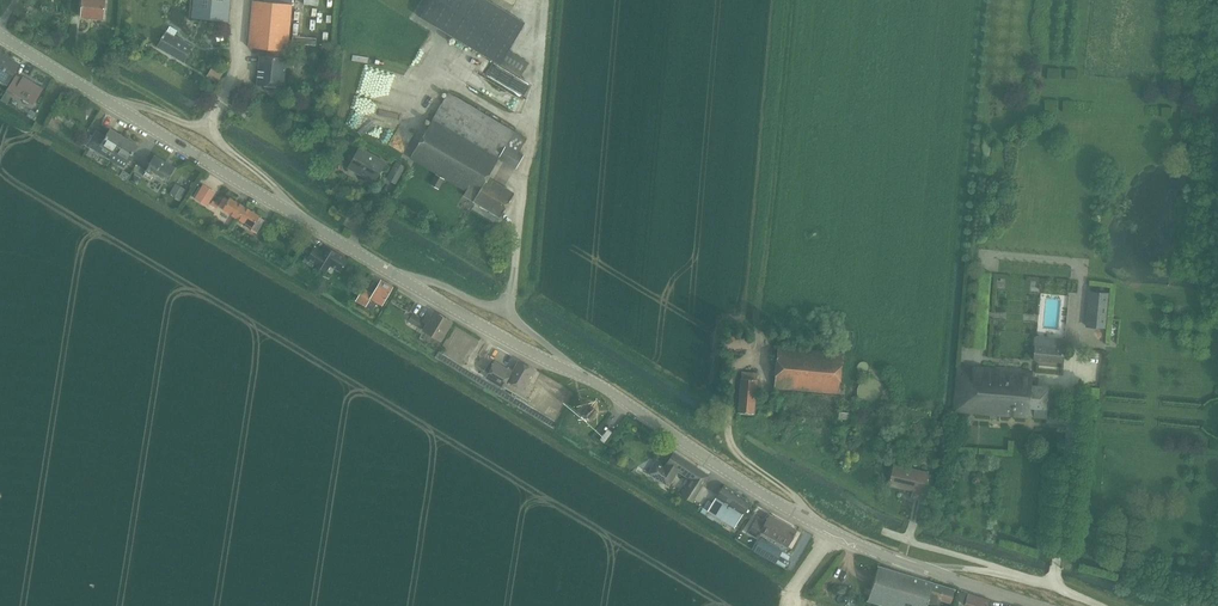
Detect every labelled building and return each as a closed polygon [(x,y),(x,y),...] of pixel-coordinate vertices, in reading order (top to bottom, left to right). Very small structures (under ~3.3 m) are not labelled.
[(80,16),(104,19),(106,0),(82,0),(80,16)] [(230,0),(194,0),(193,17),(228,21),(230,0)] [(268,48),(267,56),(260,55),(257,84),(284,87),(286,57),(287,50),(288,50),(288,43),(313,45),(313,38),(289,36),(292,4),(293,0),(269,0),(269,2),(253,0),(249,46),(268,48)] [(416,15),(500,63),(508,49),(525,23),(487,0),(425,0),(416,15)] [(183,62),(192,45),(166,30),(157,47),(183,62)] [(223,30),(215,32),(217,41),(225,39),(223,30)] [(508,49),(500,63),(521,76),(529,62),(508,49)] [(8,85),(18,68),(20,64),(19,64),(11,59),(10,61),(4,57),(5,55),(0,52),(0,80),(8,85)] [(212,67),(206,76),(217,83),(223,73),(212,67)] [(10,85),(6,91),(11,94),(13,92),(33,104),(36,100),(43,88),(23,76),(23,78),(16,74),(10,85)] [(467,190),(464,195),(499,216),(513,191),(487,176),(498,157),(516,168),(523,155),(518,152),(527,137),(449,92),(411,158),(436,173),(430,184),(439,188),(444,177),(467,190)] [(96,129),(86,146),(110,160),(115,153),(115,152),(125,136),(111,128),(106,136),(96,129)] [(110,160),(121,167),(124,168),(128,161),(131,156),(138,144),(125,136),(115,152),(115,153),(110,160)] [(349,168),(374,182),(386,161),(361,146),(349,168)] [(145,173),(157,182),(158,180),(164,184),(175,167),(155,155),(149,165),(145,173)] [(395,183),(405,166),(397,161),(387,178),(395,183)] [(123,170),(119,176),(126,180),(129,174),(123,170)] [(176,183),(170,193),(181,199),(186,188),(176,183)] [(203,184),(196,195),(194,198),(207,206),(216,191),(203,184)] [(248,224),(247,226),(257,232),(264,220),(258,217),(259,216),(230,199),(229,200),(224,197),(219,205),(223,208),(223,209),(248,224)] [(308,258),(307,260),(308,261),(315,264),(314,266),(326,273),(328,271),(331,273),(334,268),(335,268),(340,271),(347,259),(348,258),(338,253),(326,246),(323,251),(314,246),(308,258)] [(365,308),(372,311),(376,302),(382,305),(392,285),(381,280),(374,293),(364,288),(357,302),(366,306),(365,308)] [(1089,291),(1086,326),(1105,327),(1108,293),(1089,291)] [(451,321),(436,312),(432,318),(429,316),(425,322),(429,324),(425,331),(440,339),(451,321)] [(409,321),(417,327),(422,320),(413,314),(409,321)] [(724,347),(724,354),(723,356),(727,356),(728,347),(750,349),(751,336),(725,333),(724,347)] [(1032,360),(1063,363),(1064,347),(1063,347),(1035,345),(1034,345),(1032,360)] [(842,352),(778,346),(774,388),(839,393),(842,352)] [(523,390),(534,370),(519,361),(512,372),(494,361),(485,378),(502,388),(507,381),(523,390)] [(953,413),(960,413),(971,414),(1010,417),(1010,416),(1028,418),(1028,415),(1033,415),(1033,418),(1046,419),(1047,410),(1048,410),(1050,385),(1031,384),(1032,371),(956,365),(953,413)] [(754,414),(757,380),(757,373),(742,371),(738,412),(754,414)] [(581,407),(580,409),(580,411),(580,413),(581,415),(582,417),(584,418),(586,419),(589,419),(591,419),(593,418),(594,417),(596,415),(597,413),(597,411),(596,409),(596,407),(594,405),(592,403),(590,403),(588,402),(586,403),(584,404),(582,405),(581,407)] [(678,472),(686,477),(690,480),(680,495),(692,502),(709,475),(686,461),(673,453),(664,468),(655,462),(648,474),(669,486),(678,472)] [(928,471),(893,464),(889,486),(913,491),(911,498),(922,500),(928,471)] [(713,503),(708,510),(705,508),(703,507),(700,511),(706,514),(707,512),(734,528),(750,501),(723,485),(713,503)] [(709,501),(705,508),(708,510),(713,503),(709,501)] [(757,518),(749,534),(758,539),(761,533),(787,547),(797,530),(770,515),(765,522),(757,518)] [(761,537),(753,550),(776,563),(783,550),(761,537)] [(890,570),(878,566),(868,601),(883,605),(926,605),(927,601),(939,605),(940,600),(950,603),(955,589),(890,570)] [(988,600),(967,594),(964,605),(987,605),(988,600)]
